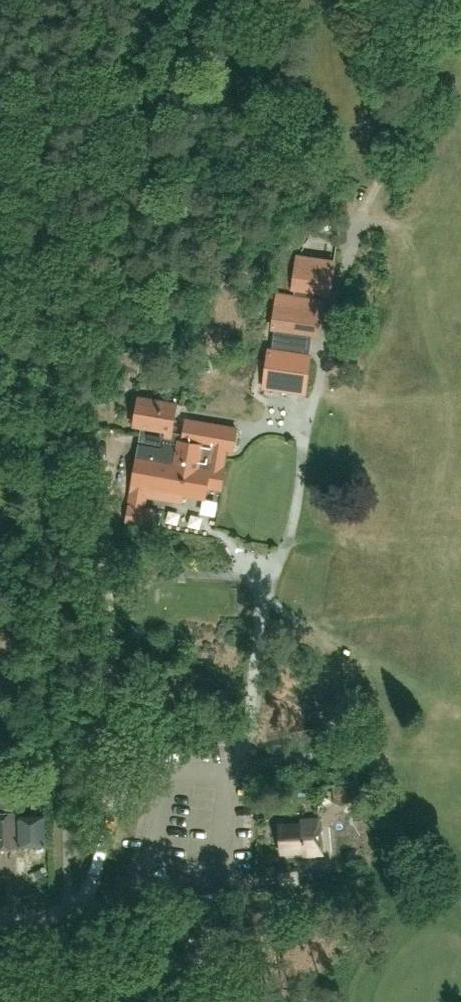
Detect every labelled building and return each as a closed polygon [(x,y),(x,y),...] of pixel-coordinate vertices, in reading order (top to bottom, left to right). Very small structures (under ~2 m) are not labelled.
[(275,330),(272,347),(269,346),(262,384),(307,390),(312,353),(309,353),(312,335),(318,336),(323,301),(326,301),(327,294),(331,295),(336,260),(296,253),(290,290),(294,291),(294,295),(276,292),(270,329),(275,330)] [(139,373),(140,352),(119,351),(118,371),(139,373)] [(171,369),(168,379),(182,382),(185,372),(171,369)] [(143,428),(140,441),(142,441),(139,458),(137,458),(126,523),(153,527),(156,508),(143,506),(145,496),(180,502),(182,494),(204,499),(206,486),(220,489),(224,468),(223,467),(226,449),(233,450),(237,429),(186,420),(182,439),(170,437),(174,417),(177,401),(138,394),(132,426),(143,428)] [(335,802),(361,799),(359,781),(333,784),(335,802)] [(0,796),(0,812),(15,811),(14,795),(0,796)] [(39,805),(38,838),(65,838),(66,805),(39,805)] [(16,849),(15,811),(0,812),(0,850),(16,849)] [(280,824),(282,853),(303,852),(303,855),(322,854),(320,819),(302,820),(302,823),(280,824)]
